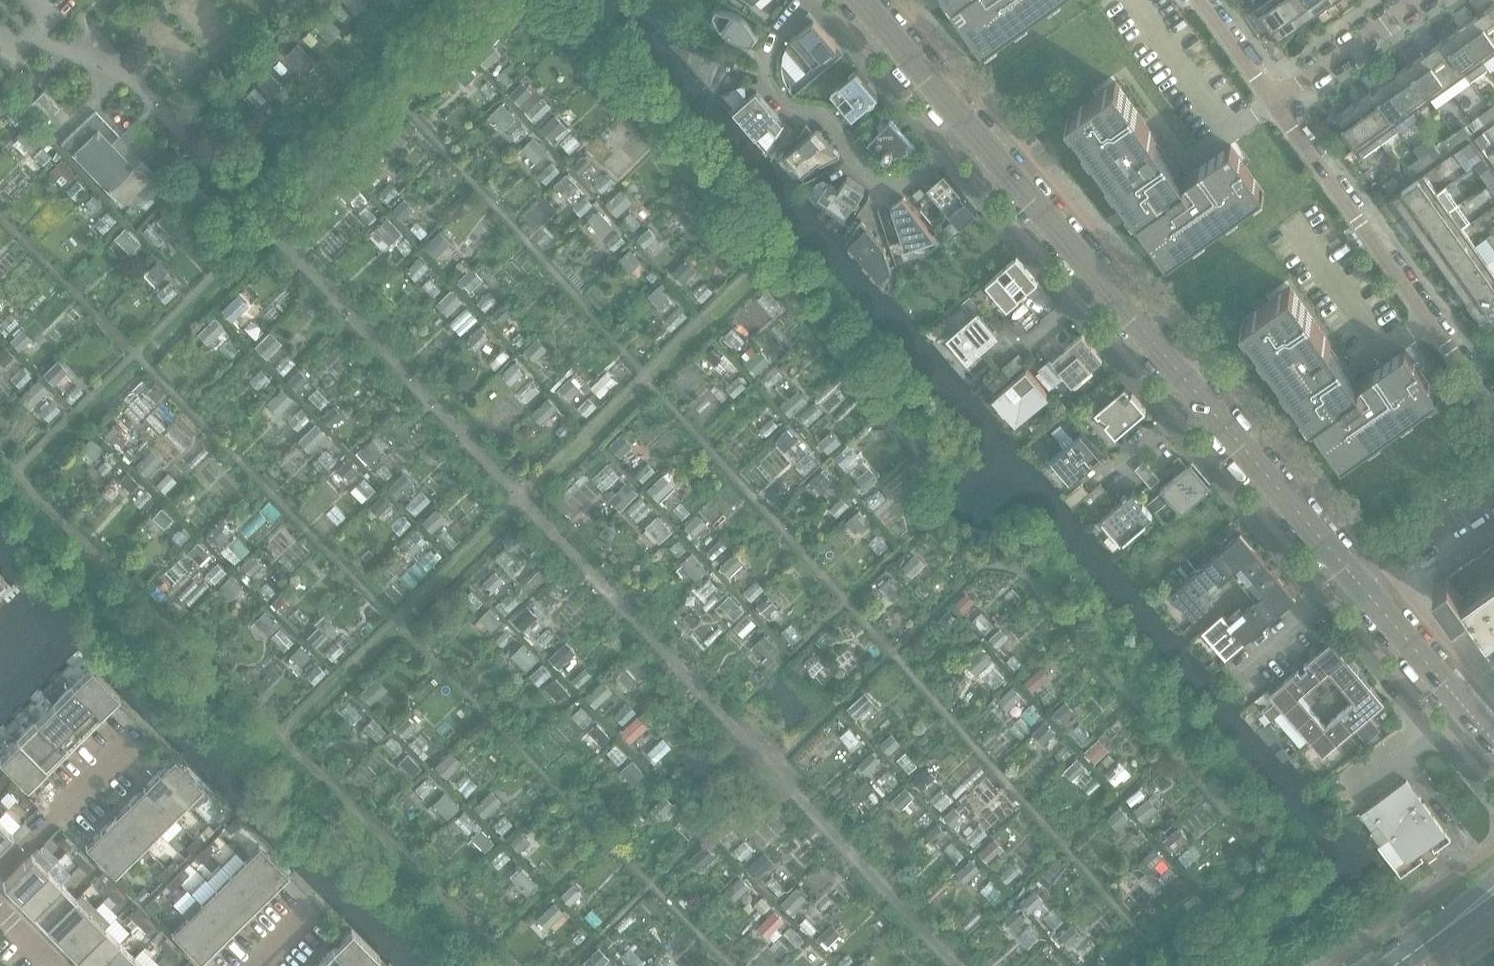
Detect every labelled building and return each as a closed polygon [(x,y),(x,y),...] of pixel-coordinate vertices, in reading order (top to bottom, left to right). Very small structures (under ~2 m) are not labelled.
[(356,12),(368,0),(344,0),(356,12)] [(984,46),(1048,0),(952,0),(984,46)] [(1278,0),(1253,0),(1252,1),(1258,9),(1279,40),(1297,27),(1278,0)] [(1305,0),(1278,0),(1297,27),(1315,14),(1305,0)] [(1332,0),(1305,0),(1315,14),(1333,1),(1332,0)] [(1477,15),(1493,39),(1493,3),(1477,15)] [(752,26),(748,21),(742,16),(735,12),(728,10),(714,8),(711,12),(718,24),(723,29),(729,34),(735,38),(738,39),(743,40),(756,42),(759,38),(752,26)] [(837,46),(809,12),(802,21),(806,26),(791,38),(814,65),(837,46)] [(1477,15),(1459,27),(1482,60),(1493,51),(1493,39),(1477,15)] [(324,16),(314,26),(328,41),(339,30),(324,16)] [(1482,60),(1459,27),(1441,40),(1464,73),(1465,72),(1471,80),(1488,68),(1482,60)] [(715,90),(735,62),(670,37),(715,90)] [(1464,73),(1441,40),(1423,53),(1447,85),(1464,73)] [(491,43),(476,57),(486,68),(501,54),(491,43)] [(297,44),(286,55),(300,68),(310,58),(297,44)] [(1447,85),(1423,53),(1406,66),(1429,98),(1447,85)] [(470,63),(457,75),(465,84),(475,75),(470,69),(473,66),(470,63)] [(1429,98),(1406,66),(1388,78),(1411,111),(1429,98)] [(879,95),(857,69),(831,91),(853,117),(868,104),(870,104),(874,103),(876,100),(877,97),(879,95)] [(269,72),(258,83),(271,97),(282,86),(269,72)] [(1411,111),(1388,78),(1370,91),(1393,123),(1411,111)] [(1116,81),(1067,115),(1136,212),(1134,214),(1167,261),(1264,192),(1231,144),(1179,181),(1151,143),(1157,139),(1116,81)] [(522,83),(511,94),(521,104),(532,93),(522,83)] [(746,95),(745,86),(737,88),(744,96),(746,95)] [(43,124),(60,107),(43,90),(26,107),(43,124)] [(784,124),(785,122),(779,117),(757,91),(747,99),(734,111),(766,150),(767,149),(773,157),(791,129),(784,124)] [(1393,123),(1370,91),(1352,104),(1380,143),(1398,131),(1393,123)] [(502,103),(491,114),(505,129),(516,118),(502,103)] [(1380,143),(1352,104),(1334,116),(1362,156),(1380,143)] [(1489,107),(1479,115),(1485,123),(1493,116),(1493,114),(1489,107)] [(133,167),(110,144),(119,135),(95,111),(61,143),(71,155),(73,153),(81,162),(81,163),(82,162),(90,171),(90,172),(91,171),(99,180),(99,181),(100,181),(108,189),(106,191),(120,206),(155,173),(141,159),(133,167)] [(555,115),(541,129),(552,140),(566,126),(555,115)] [(916,146),(890,118),(888,121),(883,120),(877,124),(880,130),(869,142),(883,150),(883,153),(884,156),(886,158),(889,158),(891,157),(892,155),(899,159),(916,146)] [(840,154),(817,127),(812,131),(807,124),(797,138),(800,142),(785,155),(803,175),(820,160),(822,163),(840,154)] [(1470,134),(1464,125),(1453,133),(1459,141),(1470,134)] [(27,128),(17,138),(30,150),(39,141),(27,128)] [(1490,143),(1483,132),(1474,138),(1482,149),(1490,143)] [(1459,141),(1453,133),(1443,140),(1449,149),(1459,141)] [(534,138),(523,148),(536,162),(547,152),(534,138)] [(1477,152),(1469,142),(1461,148),(1469,158),(1477,152)] [(1434,159),(1429,151),(1418,158),(1424,166),(1434,159)] [(584,156),(574,166),(581,173),(591,163),(584,156)] [(1424,166),(1418,158),(1408,165),(1414,174),(1424,166)] [(61,161),(50,172),(63,185),(74,174),(61,161)] [(1488,167),(1479,173),(1487,184),(1493,178),(1493,176),(1488,167)] [(977,210),(944,172),(928,186),(961,224),(977,210)] [(566,174),(555,185),(567,197),(578,187),(566,174)] [(1404,215),(1437,192),(1424,174),(1391,197),(1404,215)] [(846,215),(865,188),(848,176),(838,189),(828,182),(823,179),(816,182),(810,191),(846,215)] [(1399,184),(1393,176),(1382,184),(1388,192),(1399,184)] [(349,181),(338,191),(348,202),(359,191),(349,181)] [(926,192),(921,186),(912,194),(918,200),(926,192)] [(1417,233),(1457,204),(1446,187),(1437,193),(1437,192),(1404,215),(1417,233)] [(621,189),(605,203),(617,216),(633,202),(621,189)] [(95,194),(86,202),(94,210),(100,204),(102,201),(95,194)] [(939,242),(914,209),(903,195),(890,205),(905,249),(927,242),(931,248),(939,242)] [(405,199),(393,211),(401,220),(413,208),(405,199)] [(1430,251),(1462,227),(1470,222),(1457,204),(1417,233),(1430,251)] [(599,211),(589,220),(602,234),(611,226),(599,211)] [(161,215),(142,229),(153,244),(172,231),(161,215)] [(386,217),(373,229),(388,244),(401,233),(386,217)] [(892,270),(884,246),(861,220),(858,223),(854,220),(842,237),(846,241),(880,280),(892,270)] [(1442,268),(1475,245),(1462,227),(1430,251),(1442,268)] [(124,229),(115,238),(130,252),(138,243),(124,229)] [(649,229),(638,238),(646,247),(656,238),(649,229)] [(947,242),(938,231),(934,234),(940,242),(939,243),(942,247),(947,242)] [(440,232),(425,246),(436,257),(451,243),(440,232)] [(1455,286),(1487,263),(1475,245),(1442,268),(1455,286)] [(630,251),(621,259),(631,270),(640,262),(630,251)] [(420,257),(406,271),(415,281),(429,267),(420,257)] [(1008,308),(1038,282),(1016,257),(986,283),(1008,308)] [(687,258),(673,272),(683,282),(697,268),(687,258)] [(157,262),(149,270),(158,279),(166,272),(157,262)] [(1493,285),(1493,272),(1487,263),(1455,286),(1468,304),(1493,285)] [(473,268),(460,280),(470,290),(482,278),(473,268)] [(662,284),(649,296),(661,309),(671,299),(662,290),(665,288),(662,284)] [(1493,312),(1493,285),(1468,304),(1480,322),(1493,312)] [(1290,286),(1242,320),(1311,417),(1308,419),(1341,466),(1439,396),(1405,349),(1353,386),(1326,347),(1331,344),(1290,286)] [(985,301),(981,296),(985,292),(981,288),(971,296),(980,306),(985,301)] [(452,290),(437,305),(447,314),(461,300),(452,290)] [(237,296),(221,311),(231,321),(247,305),(237,296)] [(962,304),(969,312),(977,305),(970,297),(970,296),(961,303),(962,304)] [(503,304),(491,316),(495,320),(497,318),(502,322),(511,313),(503,304)] [(737,311),(720,328),(735,343),(752,326),(737,311)] [(988,336),(994,330),(978,311),(947,337),(968,361),(992,341),(988,336)] [(213,318),(196,334),(207,345),(223,328),(213,318)] [(1484,326),(1490,335),(1493,332),(1493,319),(1484,326)] [(1027,333),(1016,320),(1010,325),(1021,337),(1023,337),(1027,333)] [(483,326),(468,341),(477,350),(488,338),(483,333),(487,330),(483,326)] [(23,330),(10,342),(18,350),(31,338),(23,330)] [(269,331),(253,347),(265,359),(281,343),(269,331)] [(1072,384),(1103,358),(1082,334),(1052,360),(1072,384)] [(538,340),(523,354),(527,358),(530,354),(536,360),(547,349),(538,340)] [(0,352),(0,362),(3,365),(12,356),(4,348),(0,352)] [(713,349),(706,357),(715,364),(722,357),(713,349)] [(760,350),(746,363),(756,374),(770,361),(760,350)] [(1011,376),(1027,362),(1019,353),(986,382),(994,391),(1011,376)] [(250,359),(233,374),(249,394),(267,378),(250,359)] [(514,363),(502,375),(511,385),(523,373),(518,368),(521,365),(517,361),(514,363)] [(57,362),(44,374),(53,383),(66,371),(57,362)] [(743,383),(729,366),(713,380),(726,397),(743,383)] [(1017,418),(1047,392),(1027,368),(996,394),(1017,418)] [(298,372),(288,382),(296,389),(306,379),(298,372)] [(560,389),(557,391),(562,396),(565,393),(570,398),(580,388),(571,378),(560,389)] [(37,380),(23,393),(33,403),(40,396),(42,399),(46,396),(43,393),(46,390),(37,380)] [(993,392),(985,384),(976,391),(984,400),(993,392)] [(1116,435),(1146,410),(1125,385),(1095,411),(1116,435)] [(282,389),(267,405),(277,415),(292,400),(282,389)] [(799,391),(782,406),(790,416),(807,401),(799,391)] [(548,399),(533,414),(542,423),(557,408),(548,399)] [(333,406),(322,417),(330,425),(341,415),(333,406)] [(117,420),(102,434),(112,444),(127,430),(117,420)] [(1038,427),(1034,423),(1030,427),(1033,431),(1038,427)] [(1070,435),(1060,424),(1052,432),(1062,443),(1070,435)] [(314,425),(299,440),(309,449),(324,435),(314,425)] [(787,431),(776,441),(785,450),(796,440),(787,431)] [(820,443),(817,445),(821,450),(824,447),(828,452),(840,441),(831,432),(819,442),(820,443)] [(1072,482),(1102,456),(1081,432),(1051,458),(1072,482)] [(621,435),(610,446),(621,457),(632,446),(621,435)] [(90,437),(81,446),(92,458),(102,449),(90,437)] [(372,440),(357,453),(368,464),(382,451),(372,440)] [(150,452),(136,465),(146,475),(159,461),(150,452)] [(1181,512),(1212,486),(1191,462),(1186,466),(1179,457),(1174,462),(1181,471),(1161,488),(1181,512)] [(346,461),(337,470),(345,479),(355,469),(350,465),(353,463),(349,459),(347,461),(346,461)] [(1144,461),(1135,469),(1151,487),(1160,479),(1144,461)] [(869,468),(857,479),(863,485),(860,488),(863,492),(878,479),(869,468)] [(823,469),(811,481),(821,491),(830,482),(825,477),(828,474),(823,469)] [(358,472),(338,490),(353,507),(373,489),(358,472)] [(127,473),(119,481),(129,491),(137,483),(127,473)] [(402,475),(389,488),(397,496),(410,483),(402,475)] [(663,476),(650,489),(660,499),(673,487),(663,476)] [(627,483),(611,499),(621,510),(637,494),(627,483)] [(1072,507),(1090,492),(1083,483),(1064,498),(1072,507)] [(1091,506),(1108,492),(1101,483),(1084,497),(1091,506)] [(1122,541),(1153,516),(1132,491),(1100,518),(1101,519),(1102,518),(1122,541)] [(1156,512),(1167,502),(1160,494),(1149,503),(1156,512)] [(381,496),(370,507),(378,515),(389,503),(381,496)] [(160,508),(153,517),(164,527),(172,519),(165,513),(168,510),(164,506),(161,509),(160,508)] [(436,510),(422,523),(430,531),(444,519),(436,510)] [(859,511),(847,522),(856,532),(864,524),(858,518),(862,515),(859,511)] [(658,516),(647,525),(660,540),(671,531),(658,516)] [(697,516),(685,529),(689,532),(692,529),(696,533),(705,525),(697,516)] [(219,522),(206,535),(215,544),(228,532),(219,522)] [(415,532),(402,546),(411,555),(424,541),(415,532)] [(1266,562),(1241,533),(1221,549),(1237,569),(1246,579),(1266,562)] [(197,542),(187,552),(198,563),(208,554),(197,542)] [(1479,553),(1493,575),(1493,542),(1479,553)] [(1207,594),(1237,569),(1221,549),(1190,576),(1207,594)] [(1479,553),(1462,565),(1493,610),(1493,575),(1479,553)] [(692,554),(682,563),(696,579),(706,570),(692,554)] [(735,554),(720,568),(723,571),(725,569),(730,574),(743,562),(735,554)] [(252,555),(241,566),(251,575),(262,564),(252,555)] [(915,555),(901,569),(904,573),(907,570),(913,576),(924,564),(915,555)] [(1195,567),(1188,558),(1181,564),(1188,572),(1195,567)] [(1462,565),(1447,576),(1433,586),(1454,614),(1467,604),(1487,632),(1493,627),(1493,610),(1462,565)] [(1296,597),(1271,568),(1251,585),(1260,596),(1276,614),(1296,597)] [(496,573),(486,582),(493,590),(503,580),(496,573)] [(230,576),(221,585),(231,595),(240,586),(230,576)] [(1214,603),(1207,594),(1190,576),(1171,592),(1194,620),(1214,603)] [(887,580),(880,587),(890,597),(897,589),(887,580)] [(1160,595),(1154,589),(1148,594),(1153,601),(1160,595)] [(966,594),(957,603),(964,610),(973,601),(966,594)] [(279,596),(270,605),(273,608),(276,606),(281,611),(287,604),(279,596)] [(729,596),(721,604),(734,618),(742,610),(729,596)] [(1246,640),(1276,614),(1260,596),(1230,621),(1246,640)] [(768,597),(756,608),(759,612),(762,609),(766,614),(776,606),(768,597)] [(990,601),(975,617),(991,632),(1006,617),(990,601)] [(527,606),(513,619),(523,629),(536,616),(527,606)] [(489,610),(481,618),(492,629),(500,621),(489,610)] [(949,610),(937,620),(945,629),(957,618),(949,610)] [(264,612),(255,621),(268,633),(277,624),(264,612)] [(1246,640),(1230,621),(1222,613),(1202,630),(1226,657),(1246,640)] [(318,628),(307,638),(315,646),(325,635),(318,628)] [(1000,630),(989,640),(993,645),(995,643),(998,646),(1007,638),(1000,630)] [(765,636),(757,643),(769,656),(777,648),(765,636)] [(803,658),(818,674),(837,656),(822,640),(803,658)] [(1317,679),(1330,668),(1345,655),(1332,640),(1304,663),(1317,679)] [(566,643),(550,658),(559,667),(575,653),(566,643)] [(524,645),(513,655),(527,669),(537,658),(524,645)] [(299,646),(290,655),(301,666),(309,657),(299,646)] [(981,650),(967,663),(976,674),(991,661),(981,650)] [(1370,685),(1345,655),(1330,668),(1355,698),(1370,685)] [(1214,673),(1222,666),(1216,659),(1208,666),(1214,673)] [(119,695),(90,667),(71,685),(100,714),(119,695)] [(1042,668),(1026,681),(1033,690),(1049,676),(1042,668)] [(1283,708),(1297,696),(1311,684),(1298,669),(1270,692),(1277,700),(1268,708),(1274,716),(1283,708)] [(375,679),(361,693),(371,703),(385,690),(375,679)] [(556,679),(546,688),(558,700),(564,695),(567,698),(571,695),(556,679)] [(603,681),(587,696),(596,706),(612,692),(603,681)] [(100,714),(71,685),(53,704),(82,732),(100,714)] [(1354,728),(1384,701),(1370,685),(1355,698),(1339,711),(1354,728)] [(1013,686),(997,701),(1007,711),(1023,696),(1013,686)] [(863,694),(848,708),(857,718),(872,704),(863,694)] [(1322,725),(1297,696),(1283,708),(1308,737),(1322,725)] [(1066,702),(1054,712),(1062,720),(1073,710),(1066,702)] [(1251,702),(1240,711),(1244,716),(1247,713),(1256,706),(1251,702)] [(82,732),(53,704),(35,722),(64,750),(82,732)] [(1393,715),(1387,708),(1382,712),(1388,719),(1393,715)] [(1323,754),(1354,728),(1339,711),(1322,725),(1308,737),(1323,754)] [(371,716),(362,725),(376,739),(385,730),(371,716)] [(638,717),(622,732),(631,742),(647,726),(638,717)] [(407,718),(397,727),(405,735),(414,726),(407,718)] [(64,750),(35,722),(17,740),(45,768),(64,750)] [(597,723),(589,731),(602,745),(610,737),(597,723)] [(1045,723),(1034,733),(1043,742),(1054,732),(1045,723)] [(641,749),(657,767),(675,751),(659,734),(641,749)] [(891,735),(882,744),(890,752),(899,743),(891,735)] [(1360,746),(1352,736),(1340,746),(1349,756),(1360,746)] [(1099,739),(1086,751),(1095,761),(1108,749),(1099,739)] [(17,740),(0,756),(0,760),(13,774),(26,787),(45,768),(17,740)] [(450,751),(434,767),(446,778),(461,762),(450,751)] [(872,753),(860,765),(867,772),(879,760),(872,753)] [(407,755),(399,763),(411,775),(419,767),(407,755)] [(208,793),(173,758),(158,773),(188,803),(193,808),(208,793)] [(1078,760),(1066,770),(1073,779),(1085,768),(1078,760)] [(632,761),(621,771),(633,783),(644,773),(632,761)] [(927,768),(914,780),(922,788),(934,776),(927,768)] [(8,778),(3,772),(0,775),(0,786),(8,778)] [(188,803),(158,773),(144,788),(173,818),(188,803)] [(1444,831),(1406,779),(1368,808),(1405,860),(1444,831)] [(21,795),(12,786),(7,792),(15,800),(21,795)] [(904,787),(892,799),(901,808),(913,796),(904,787)] [(173,818),(144,788),(129,802),(159,832),(173,818)] [(444,792),(432,803),(447,818),(458,807),(444,792)] [(491,792),(476,807),(485,816),(500,801),(491,792)] [(29,803),(21,795),(15,800),(24,809),(29,803)] [(665,796),(652,809),(660,817),(673,804),(665,796)] [(1148,799),(1135,810),(1143,820),(1157,809),(1148,799)] [(159,832),(129,802),(115,817),(144,846),(159,832)] [(954,808),(943,818),(947,822),(949,819),(954,825),(963,817),(954,808)] [(1120,808),(1109,818),(1117,828),(1129,818),(1120,808)] [(220,823),(229,814),(224,809),(215,817),(220,823)] [(144,846),(115,817),(100,831),(130,861),(144,846)] [(230,833),(239,824),(234,819),(225,827),(230,833)] [(12,834),(0,821),(0,846),(12,834)] [(938,824),(927,835),(935,843),(946,833),(938,824)] [(751,825),(731,842),(745,860),(766,843),(751,825)] [(1179,827),(1164,840),(1172,850),(1187,838),(1179,827)] [(480,829),(472,837),(486,851),(494,843),(480,829)] [(199,844),(208,835),(202,830),(194,838),(199,844)] [(130,861),(100,831),(85,846),(115,876),(130,861)] [(522,831),(511,842),(519,851),(531,839),(522,831)] [(465,835),(452,850),(473,869),(486,854),(465,835)] [(71,845),(63,837),(57,842),(66,851),(71,845)] [(191,853),(199,844),(194,838),(185,847),(191,853)] [(994,839),(981,852),(989,861),(1003,848),(994,839)] [(209,854),(218,845),(212,840),(204,848),(209,854)] [(289,874),(259,845),(244,860),(273,890),(289,874)] [(705,845),(692,858),(702,868),(715,856),(705,845)] [(201,863),(209,854),(204,848),(195,857),(201,863)] [(17,899),(47,869),(52,864),(37,849),(2,883),(17,899)] [(1154,849),(1145,858),(1153,866),(1162,857),(1154,849)] [(86,860),(77,851),(71,857),(80,865),(86,860)] [(764,853),(749,867),(758,876),(773,862),(764,853)] [(170,873),(179,864),(173,858),(165,867),(170,873)] [(94,868),(86,860),(80,865),(88,874),(94,868)] [(273,890),(244,860),(229,874),(259,904),(273,890)] [(971,861),(958,873),(965,881),(979,869),(971,861)] [(162,881),(170,873),(165,867),(156,876),(162,881)] [(180,883),(189,874),(183,868),(175,877),(180,883)] [(32,913),(62,884),(47,869),(17,899),(32,913)] [(522,870),(513,879),(528,894),(537,885),(522,870)] [(259,904),(229,874),(215,889),(245,918),(259,904)] [(172,891),(180,883),(175,877),(166,886),(172,891)] [(741,877),(727,890),(736,899),(749,887),(741,877)] [(114,889),(106,880),(100,886),(108,894),(114,889)] [(46,928),(76,898),(62,884),(32,913),(46,928)] [(573,886),(563,895),(571,903),(581,893),(573,886)] [(140,902),(149,894),(144,888),(135,896),(140,902)] [(123,897),(114,889),(108,894),(117,903),(123,897)] [(245,918),(215,889),(201,903),(230,933),(245,918)] [(797,889),(782,903),(792,913),(806,899),(797,889)] [(1035,890),(1022,902),(1030,911),(1043,898),(1035,890)] [(61,942),(95,908),(81,893),(76,898),(46,928),(61,942)] [(732,909),(746,928),(767,912),(753,893),(732,909)] [(150,912),(159,903),(154,898),(145,906),(150,912)] [(230,933),(201,903),(200,903),(195,898),(181,912),(186,917),(216,947),(230,933)] [(554,904),(539,919),(548,928),(563,913),(554,904)] [(75,957),(105,927),(110,922),(95,908),(61,942),(75,957)] [(143,918),(135,909),(129,915),(137,923),(143,918)] [(1016,910),(1006,919),(1013,927),(1026,915),(1023,912),(1020,915),(1016,910)] [(774,912),(759,927),(768,936),(783,921),(774,912)] [(216,947),(186,917),(171,933),(200,962),(216,947)] [(152,926),(143,918),(137,923),(146,932),(152,926)] [(831,925),(821,935),(829,944),(840,933),(831,925)] [(1072,925),(1057,938),(1061,942),(1064,939),(1069,944),(1080,934),(1072,925)] [(119,941),(105,927),(75,957),(84,965),(94,965),(119,941)] [(351,929),(332,948),(350,965),(372,965),(380,958),(351,929)] [(173,947),(164,939),(158,944),(167,953),(173,947)] [(133,956),(119,941),(94,965),(123,965),(133,956)] [(181,956),(173,947),(167,953),(175,961),(181,956)] [(332,948),(314,965),(350,965),(332,948)] [(587,963),(590,965),(601,965),(609,958),(600,950),(587,963)] [(1075,954),(1060,965),(1085,965),(1075,954)] [(133,956),(123,965),(143,965),(133,956)]
